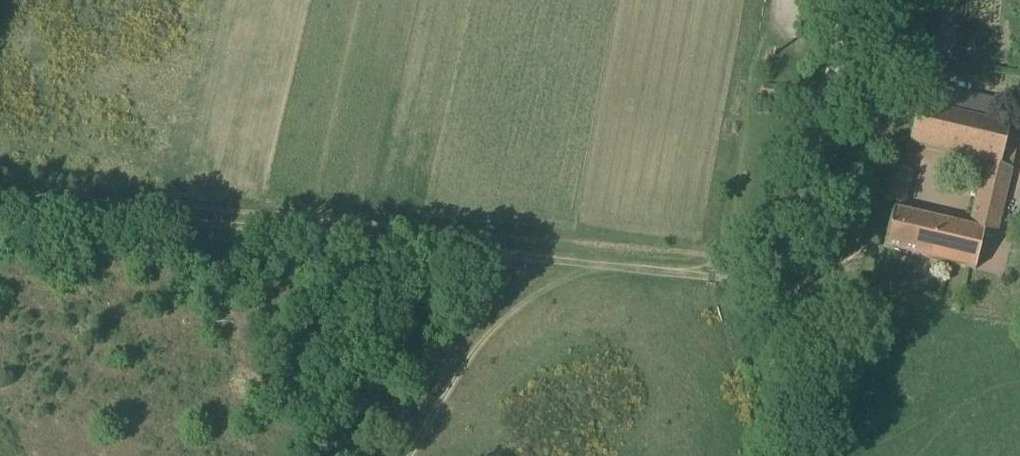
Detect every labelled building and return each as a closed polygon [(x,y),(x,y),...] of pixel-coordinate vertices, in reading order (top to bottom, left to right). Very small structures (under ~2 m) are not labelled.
[(1006,127),(993,124),(939,111),(919,106),(909,145),(976,161),(983,163),(967,228),(894,210),(885,248),(976,270),(984,235),(998,237),(1013,171),(1001,169),(1003,162),(996,160),(1006,127)] [(905,202),(909,171),(887,168),(883,199),(905,202)]
